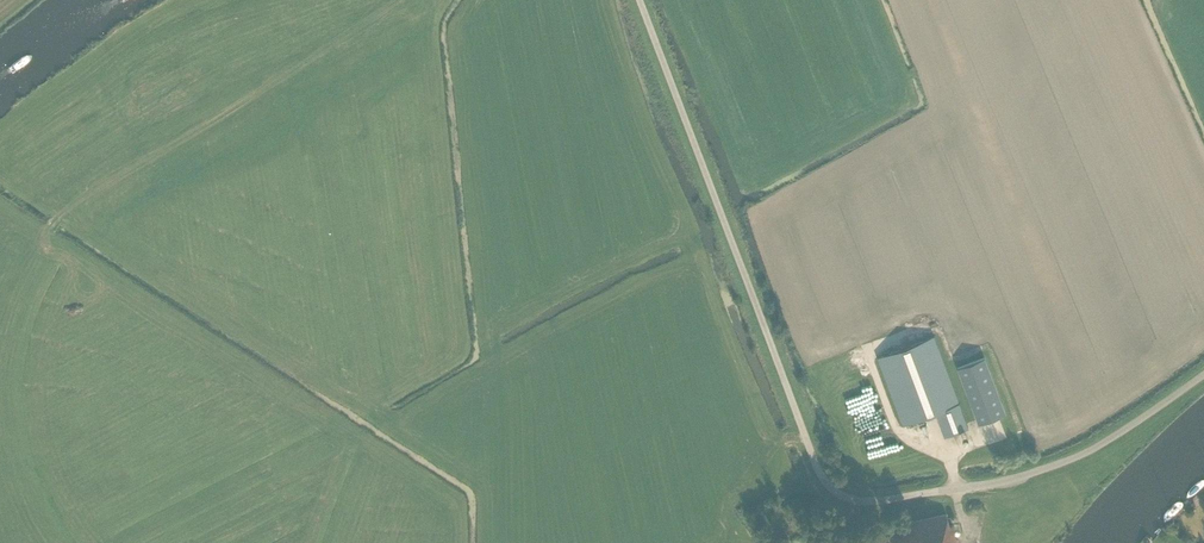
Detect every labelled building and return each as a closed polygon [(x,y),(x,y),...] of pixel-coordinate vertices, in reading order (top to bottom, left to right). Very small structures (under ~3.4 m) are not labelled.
[(958,403),(942,360),(933,337),(877,358),(903,425),(935,413),(944,437),(968,427),(959,403),(958,403)] [(978,424),(1005,413),(984,357),(957,368),(978,424)] [(946,514),(894,526),(896,533),(886,536),(886,537),(861,542),(956,542),(952,525),(949,526),(946,514)]
